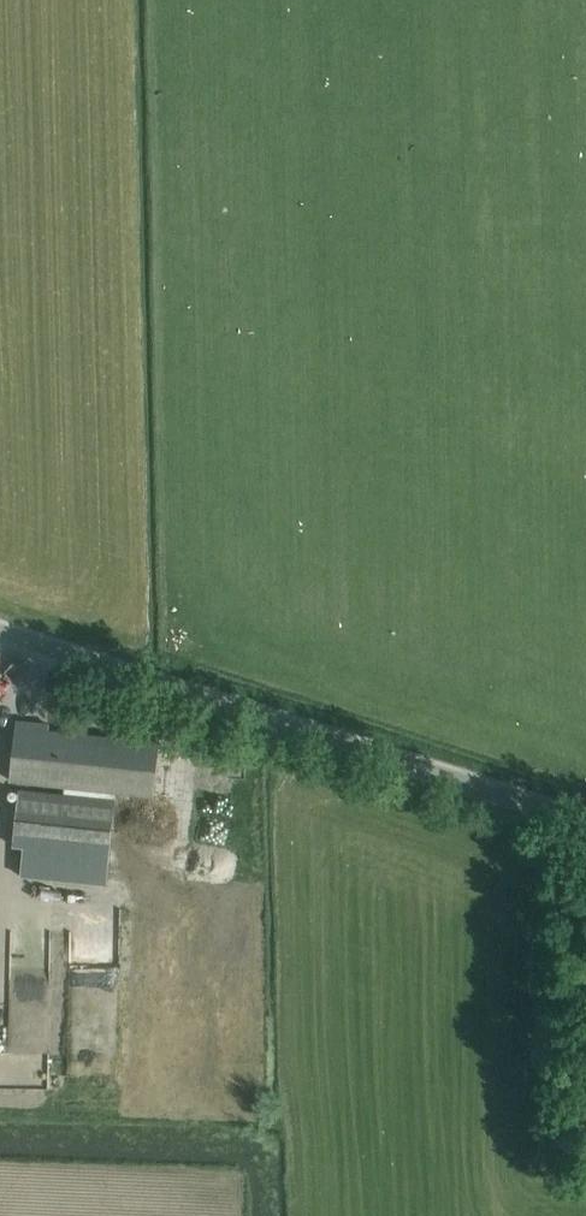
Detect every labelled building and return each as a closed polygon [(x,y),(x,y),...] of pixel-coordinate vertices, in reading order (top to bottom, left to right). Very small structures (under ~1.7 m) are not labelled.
[(135,719),(133,734),(144,735),(146,721),(135,719)] [(18,721),(15,745),(11,780),(155,795),(161,742),(49,731),(49,724),(18,721)] [(116,801),(20,790),(14,845),(111,856),(116,801)]
